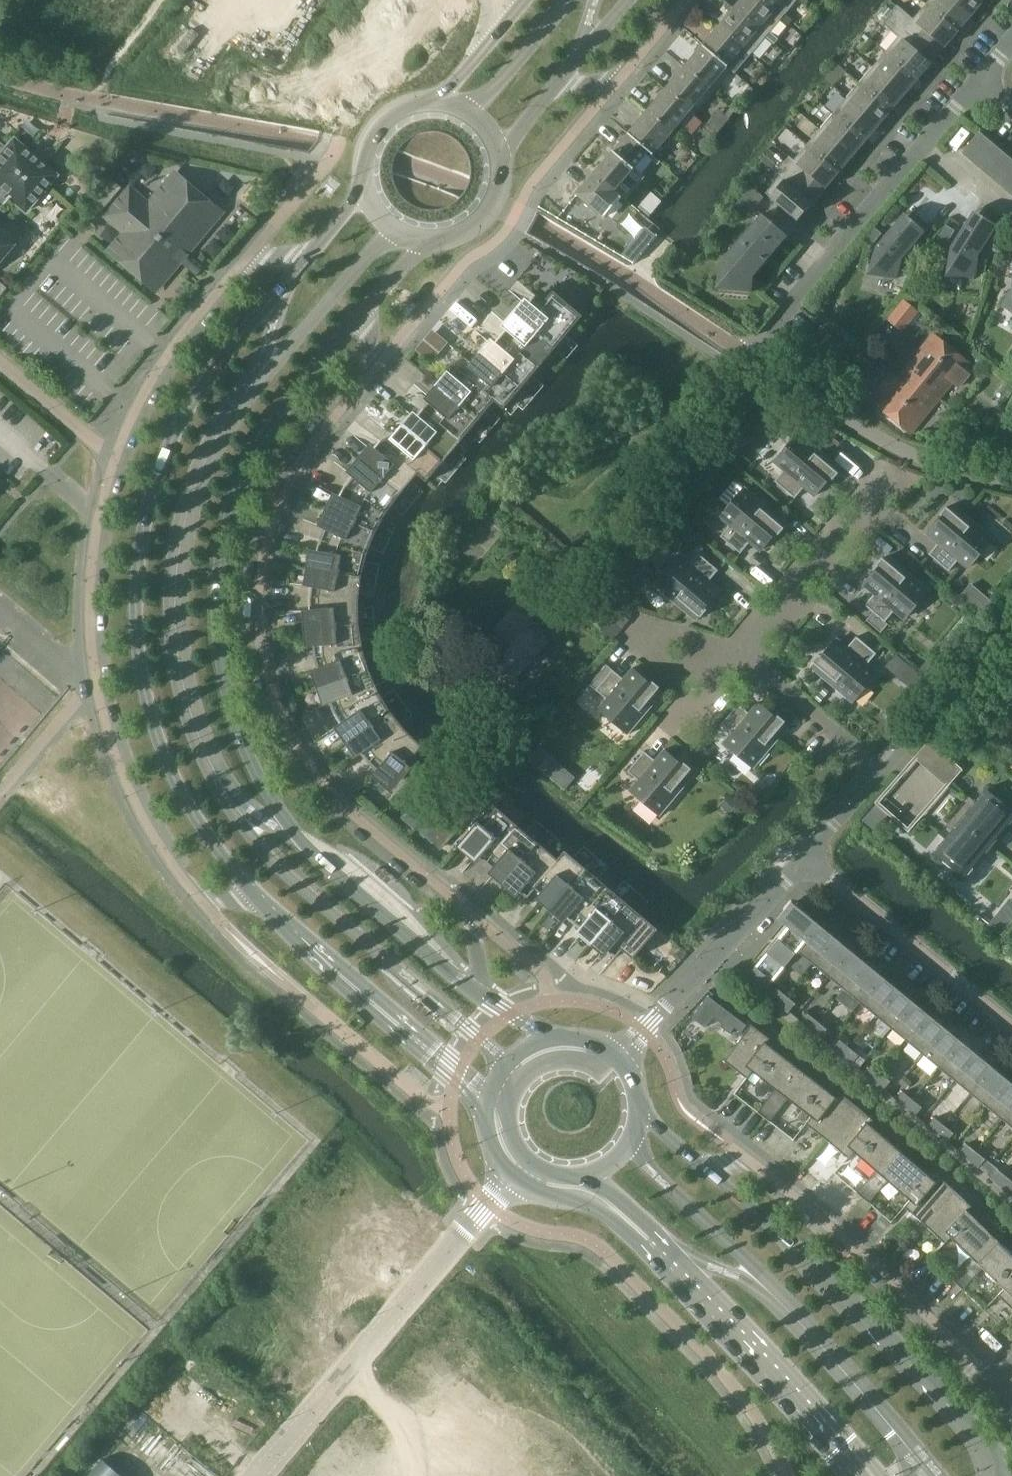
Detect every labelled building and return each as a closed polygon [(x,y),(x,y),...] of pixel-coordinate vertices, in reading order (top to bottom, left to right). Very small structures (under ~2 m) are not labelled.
[(767,35),(774,41),(777,38),(770,31),(782,17),(762,0),(741,0),(734,8),(767,35)] [(797,0),(762,0),(782,17),(789,24),(793,20),(785,13),(797,0)] [(958,31),(972,15),(954,0),(929,0),(926,3),(958,31)] [(972,15),(984,0),(954,0),(972,15)] [(926,3),(914,18),(913,19),(945,46),(958,31),(926,3)] [(883,22),(899,36),(931,63),(945,46),(913,19),(914,18),(898,5),(883,22)] [(734,8),(719,26),(751,54),(767,35),(734,8)] [(719,26),(703,45),(733,69),(732,70),(735,73),(736,72),(743,79),(747,74),(739,68),(751,54),(719,26)] [(899,36),(886,51),(918,78),(931,63),(899,36)] [(732,70),(733,69),(703,45),(685,67),(714,91),(732,70)] [(886,51),(873,67),(905,94),(918,78),(886,51)] [(833,69),(841,76),(846,70),(838,64),(833,69)] [(685,67),(666,89),(695,113),(714,91),(685,67)] [(873,67),(860,82),(892,109),(905,94),(873,67)] [(860,82),(846,98),(878,125),(892,109),(860,82)] [(666,89),(647,111),(672,132),(676,136),(695,113),(666,89)] [(846,98),(833,113),(865,141),(878,125),(846,98)] [(725,114),(733,121),(739,113),(732,107),(725,114)] [(629,133),(649,150),(654,154),(661,160),(664,156),(657,150),(672,132),(647,111),(629,133)] [(833,113),(820,129),(852,156),(865,141),(833,113)] [(820,129),(807,145),(839,172),(852,156),(820,129)] [(963,151),(974,160),(981,151),(990,140),(980,132),(963,151)] [(629,133),(594,173),(615,191),(615,190),(622,197),(625,200),(645,176),(635,167),(647,153),(658,164),(661,161),(654,154),(649,150),(629,133)] [(9,199),(25,212),(56,175),(13,139),(5,148),(0,144),(0,209),(9,199)] [(984,168),(992,159),(1000,149),(990,140),(981,151),(974,160),(984,168)] [(826,187),(839,172),(807,145),(794,159),(794,160),(826,187)] [(760,160),(775,173),(785,161),(770,148),(760,160)] [(984,168),(994,177),(1002,168),(1010,157),(1000,149),(992,159),(984,168)] [(780,177),(812,204),(826,187),(794,160),(794,159),(790,156),(775,173),(780,177)] [(1011,176),(1011,159),(1010,157),(1002,168),(994,177),(1004,185),(1011,176)] [(130,189),(107,216),(126,232),(110,251),(156,290),(222,211),(176,173),(149,205),(130,189)] [(615,190),(615,191),(594,173),(577,193),(605,217),(622,197),(615,190)] [(798,220),(812,204),(780,177),(766,192),(798,220)] [(748,215),(764,196),(752,186),(736,204),(748,215)] [(978,256),(997,225),(974,210),(951,247),(948,273),(976,276),(978,256)] [(24,232),(0,212),(0,260),(24,232)] [(777,248),(784,237),(777,231),(780,228),(762,213),(722,261),(720,285),(751,288),(751,292),(752,292),(754,276),(777,248)] [(902,258),(926,231),(905,213),(877,246),(870,271),(897,278),(902,258)] [(947,244),(954,231),(945,226),(938,239),(947,244)] [(872,246),(882,233),(874,227),(864,239),(872,246)] [(636,239),(623,255),(634,261),(645,247),(636,239)] [(1002,305),(1011,310),(1011,288),(1002,305)] [(519,317),(557,348),(583,316),(554,291),(545,302),(537,295),(519,317)] [(889,319),(903,330),(918,312),(904,300),(889,319)] [(540,368),(557,348),(519,317),(502,337),(540,368)] [(959,387),(970,374),(964,369),(969,362),(934,334),(904,370),(939,399),(953,382),(959,387)] [(485,357),(524,389),(540,368),(502,337),(485,357)] [(506,410),(524,389),(485,357),(469,376),(469,377),(475,382),(488,394),(496,400),(495,401),(506,410)] [(442,390),(478,421),(495,401),(496,400),(488,394),(475,382),(469,377),(469,376),(460,368),(442,390)] [(911,433),(939,399),(904,370),(892,384),(886,379),(877,391),(883,396),(876,404),(911,433)] [(461,441),(478,421),(442,390),(425,410),(461,441)] [(408,430),(444,461),(461,441),(425,410),(408,430)] [(427,481),(444,461),(408,430),(392,449),(391,450),(419,473),(418,474),(427,481)] [(804,488),(814,496),(829,477),(833,480),(839,473),(826,461),(830,456),(801,432),(775,462),(785,470),(775,481),(795,498),(804,488)] [(833,436),(824,446),(833,453),(841,443),(833,436)] [(382,441),(365,462),(402,493),(418,474),(419,473),(391,450),(392,449),(382,441)] [(365,462),(347,486),(388,512),(402,493),(365,462)] [(347,486),(333,512),(376,533),(388,512),(347,486)] [(785,528),(771,516),(776,511),(747,487),(721,517),(730,525),(721,536),(741,553),(749,543),(759,551),(775,532),(778,535),(785,528)] [(944,517),(928,535),(938,544),(929,554),(949,571),(959,560),(968,567),(993,537),(964,513),(960,518),(947,506),(940,514),(944,517)] [(333,512),(322,540),(368,554),(376,533),(333,512)] [(315,569),(362,577),(368,554),(322,540),(315,569)] [(704,607),(720,588),(710,580),(719,570),(699,553),(689,564),(680,556),(655,586),(684,611),(688,606),(701,617),(708,609),(704,607)] [(896,569),(883,557),(876,565),(880,568),(864,586),(874,595),(865,605),(874,612),(867,620),(882,632),(889,624),(886,621),(895,611),(904,618),(929,588),(901,564),(896,569)] [(620,568),(612,578),(626,589),(634,579),(620,568)] [(311,598),(360,600),(362,577),(315,569),(311,598)] [(579,612),(580,613),(585,606),(590,610),(594,605),(600,611),(598,613),(608,620),(610,618),(616,623),(613,628),(618,632),(615,635),(616,636),(630,617),(596,590),(579,612)] [(360,624),(360,600),(311,598),(312,628),(360,624)] [(512,612),(479,651),(485,660),(503,675),(513,680),(546,642),(539,633),(522,617),(512,612)] [(312,628),(316,657),(363,647),(360,624),(312,628)] [(857,636),(849,646),(839,638),(823,657),(820,654),(813,661),(827,673),(823,678),(851,702),(877,672),(868,664),(877,653),(857,636)] [(316,657),(325,686),(370,670),(363,647),(316,657)] [(891,671),(902,658),(896,653),(885,666),(891,671)] [(919,669),(928,676),(936,666),(928,659),(919,669)] [(650,684),(632,668),(623,678),(607,664),(590,684),(607,699),(600,708),(630,733),(654,705),(649,700),(661,687),(653,681),(650,684)] [(325,686),(336,713),(379,691),(370,670),(325,686)] [(926,678),(918,671),(907,685),(915,691),(926,678)] [(336,713),(352,738),(391,711),(379,691),(336,713)] [(776,718),(757,702),(749,712),(739,704),(722,724),(733,733),(725,742),(755,768),(780,739),(775,735),(786,721),(779,715),(776,718)] [(352,738),(370,762),(406,729),(391,711),(352,738)] [(406,729),(370,762),(392,783),(399,775),(404,779),(428,750),(406,729)] [(923,750),(932,758),(940,749),(931,741),(923,750)] [(694,753),(703,761),(707,755),(707,748),(701,744),(694,753)] [(529,759),(539,767),(550,755),(540,746),(529,759)] [(951,758),(940,749),(932,758),(926,765),(937,775),(951,758)] [(681,782),(692,768),(685,762),(682,765),(663,750),(655,759),(645,751),(628,771),(639,780),(631,789),(662,815),(686,786),(681,782)] [(962,768),(951,758),(937,775),(947,784),(962,768)] [(1008,807),(1009,805),(997,795),(996,797),(987,790),(984,793),(983,791),(978,798),(979,799),(967,815),(965,813),(960,820),(992,846),(997,840),(996,839),(1009,823),(1010,824),(1011,822),(1011,810),(1008,807)] [(720,804),(730,813),(739,803),(729,794),(720,804)] [(467,845),(488,862),(519,825),(493,804),(469,833),(474,837),(467,845)] [(871,813),(881,822),(888,815),(877,806),(871,813)] [(987,853),(992,846),(960,820),(955,826),(956,827),(943,843),(942,842),(937,848),(938,849),(936,852),(944,859),(943,861),(955,871),(956,869),(965,876),(968,873),(969,875),(974,868),(973,867),(986,851),(987,853)] [(539,842),(519,825),(488,862),(508,879),(539,842)] [(559,859),(539,842),(508,879),(529,897),(536,888),(535,888),(554,866),(559,859)] [(566,851),(559,859),(554,866),(535,888),(536,888),(555,904),(560,898),(586,868),(566,851)] [(606,885),(586,868),(560,898),(555,904),(575,921),(580,915),(606,885)] [(627,902),(606,885),(580,915),(575,921),(596,939),(601,933),(627,902)] [(789,926),(806,939),(819,923),(802,910),(803,909),(792,901),(779,917),(789,926)] [(658,929),(627,902),(601,933),(596,939),(617,957),(623,949),(634,958),(658,929)] [(797,950),(798,951),(813,963),(835,936),(819,923),(806,939),(797,950)] [(789,926),(756,966),(765,974),(756,984),(765,992),(798,951),(797,950),(806,939),(789,926)] [(835,936),(813,963),(829,976),(850,949),(835,936)] [(845,989),(866,962),(850,949),(829,976),(845,989)] [(866,962),(845,989),(860,1002),(882,975),(866,962)] [(765,974),(756,966),(747,977),(756,984),(765,974)] [(860,1002),(876,1015),(898,988),(882,975),(860,1002)] [(771,995),(780,1003),(787,995),(777,987),(771,995)] [(898,988),(876,1015),(892,1028),(914,1001),(898,988)] [(789,1011),(796,1003),(787,995),(780,1003),(789,1011)] [(721,1026),(731,1033),(735,1027),(741,1032),(747,1024),(720,1004),(719,1006),(707,997),(692,1017),(706,1027),(716,1013),(725,1019),(721,1026)] [(892,1028),(908,1041),(930,1014),(914,1001),(892,1028)] [(802,1021),(811,1029),(818,1021),(809,1013),(802,1021)] [(930,1014),(908,1041),(924,1054),(945,1027),(930,1014)] [(821,1037),(828,1029),(818,1021),(811,1029),(821,1037)] [(776,1088),(783,1093),(801,1069),(767,1043),(770,1038),(752,1024),(725,1061),(748,1077),(753,1070),(776,1088)] [(924,1054),(939,1067),(961,1040),(945,1027),(924,1054)] [(834,1047),(843,1055),(850,1047),(840,1039),(834,1047)] [(961,1040),(939,1067),(955,1080),(977,1053),(961,1040)] [(853,1063),(859,1055),(850,1047),(843,1055),(853,1063)] [(977,1053),(955,1080),(971,1093),(993,1066),(977,1053)] [(865,1073),(875,1081),(882,1073),(872,1065),(865,1073)] [(971,1093),(987,1106),(1008,1079),(993,1066),(971,1093)] [(835,1096),(801,1069),(783,1093),(776,1088),(767,1100),(774,1105),(780,1109),(789,1098),(812,1116),(806,1123),(828,1139),(828,1140),(856,1105),(839,1091),(835,1096)] [(884,1089),(891,1081),(882,1073),(875,1081),(884,1089)] [(911,1081),(906,1076),(900,1083),(905,1088),(911,1081)] [(987,1106),(1003,1119),(1011,1107),(1011,1082),(1008,1079),(987,1106)] [(897,1100),(906,1107),(913,1099),(904,1091),(897,1100)] [(916,1115),(923,1107),(913,1099),(906,1107),(916,1115)] [(767,1100),(758,1112),(770,1121),(780,1109),(774,1105),(767,1100)] [(873,1119),(856,1105),(828,1140),(849,1157),(854,1151),(876,1170),(882,1175),(902,1152),(870,1124),(873,1119)] [(1011,1126),(1011,1107),(1003,1119),(1011,1126)] [(929,1125),(938,1133),(945,1125),(935,1117),(929,1125)] [(954,1132),(945,1125),(938,1133),(947,1141),(954,1132)] [(960,1151),(970,1159),(976,1151),(967,1143),(960,1151)] [(979,1167),(986,1158),(976,1151),(970,1159),(979,1167)] [(936,1181),(902,1152),(882,1175),(876,1170),(867,1181),(879,1191),(888,1180),(910,1199),(905,1206),(925,1224),(955,1190),(940,1177),(936,1181)] [(992,1177),(1001,1185),(1008,1177),(999,1169),(992,1177)] [(1011,1191),(1011,1180),(1008,1177),(1001,1185),(1011,1193),(1011,1191)] [(869,1203),(879,1191),(867,1181),(857,1192),(869,1203)] [(972,1206),(955,1190),(925,1224),(945,1243),(951,1236),(973,1257),(978,1262),(999,1240),(968,1210),(972,1206)] [(999,1240),(978,1262),(973,1257),(962,1267),(968,1273),(974,1278),(984,1268),(1005,1288),(999,1295),(1011,1307),(1011,1253),(999,1240)] [(974,1278),(968,1273),(962,1267),(952,1278),(963,1289),(974,1278)] [(970,1296),(977,1302),(982,1297),(975,1291),(970,1296)]
